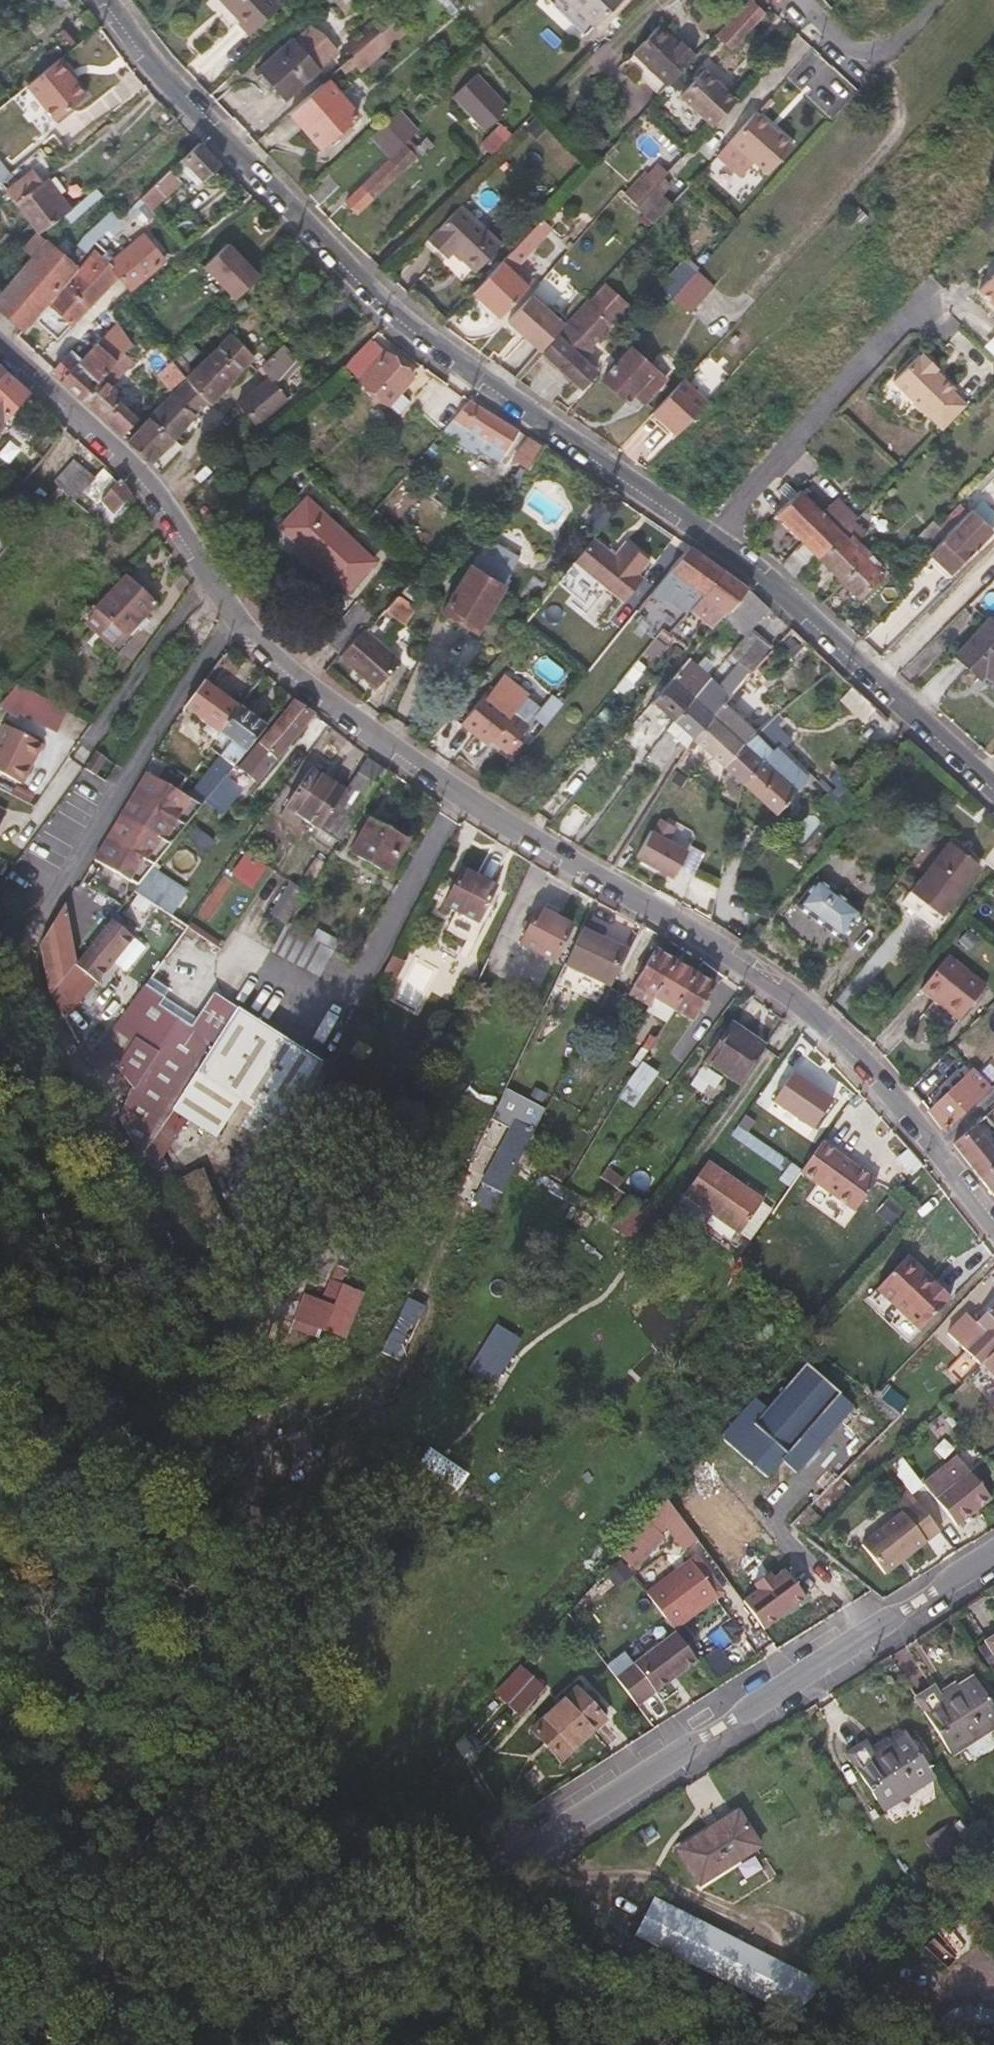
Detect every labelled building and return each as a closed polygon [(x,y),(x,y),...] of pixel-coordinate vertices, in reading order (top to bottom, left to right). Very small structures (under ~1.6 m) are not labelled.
[(270,0),(216,0),(247,35),(277,8),(270,0)] [(591,26),(617,0),(563,0),(591,26)] [(727,51),(761,16),(746,2),(713,37),(727,51)] [(378,35),(376,36),(365,45),(354,56),(361,63),(378,49),(382,53),(388,47),(383,42),(401,26),(402,28),(409,21),(403,13),(378,35)] [(368,24),(356,35),(343,47),(352,57),(354,56),(365,45),(376,36),(378,35),(368,24)] [(693,57),(679,43),(675,46),(655,28),(629,55),(665,88),(693,57)] [(308,29),(291,44),(289,42),(256,71),(282,101),(334,54),(327,45),(318,36),(308,29)] [(78,90),(66,76),(71,72),(61,58),(25,88),(46,116),(78,90)] [(132,76),(119,58),(98,74),(111,92),(132,76)] [(341,75),(352,68),(346,62),(337,70),(341,75)] [(731,104),(700,75),(675,100),(707,131),(731,104)] [(504,110),(472,76),(448,99),(481,133),(504,110)] [(317,149),(353,117),(323,82),(287,114),(317,149)] [(767,108),(779,117),(791,101),(780,92),(767,108)] [(418,158),(427,150),(421,143),(414,149),(407,143),(407,138),(413,133),(396,111),(367,138),(388,160),(342,203),(353,215),(416,156),(418,158)] [(537,136),(549,126),(537,111),(525,122),(537,136)] [(790,145),(754,112),(715,154),(730,168),(743,153),(765,174),(790,145)] [(488,158),(508,138),(498,127),(487,137),(478,147),(488,158)] [(217,167),(196,145),(178,162),(199,184),(217,167)] [(15,151),(0,163),(0,169),(5,176),(23,163),(15,151)] [(679,153),(670,169),(682,176),(691,160),(679,153)] [(148,212),(177,185),(167,173),(139,200),(143,206),(148,212)] [(37,236),(63,217),(71,210),(48,181),(38,188),(29,175),(2,194),(37,236)] [(316,206),(336,188),(325,176),(305,195),(316,206)] [(651,224),(668,206),(656,194),(640,213),(651,224)] [(138,211),(143,206),(139,200),(133,206),(138,211)] [(177,209),(169,200),(162,206),(171,215),(177,209)] [(86,251),(127,212),(118,201),(76,241),(86,251)] [(498,247),(457,208),(424,241),(443,259),(450,252),(472,274),(498,247)] [(508,272),(542,237),(537,231),(532,227),(471,293),(497,318),(525,288),(508,272)] [(162,263),(141,238),(107,267),(118,277),(117,279),(129,291),(162,263)] [(202,260),(233,295),(258,273),(227,238),(202,260)] [(71,269),(44,246),(0,297),(0,313),(20,332),(71,269)] [(55,342),(117,279),(118,277),(107,267),(92,252),(32,323),(55,342)] [(687,260),(662,286),(671,295),(696,269),(687,260)] [(686,314),(712,288),(694,272),(679,288),(669,299),(686,314)] [(975,291),(993,309),(993,272),(975,291)] [(504,353),(510,346),(519,355),(531,343),(522,333),(526,328),(525,326),(544,305),(530,292),(489,338),(504,353)] [(576,357),(605,324),(584,304),(540,354),(578,389),(593,374),(576,357)] [(113,365),(129,347),(116,325),(95,348),(113,365)] [(251,358),(230,337),(215,351),(236,374),(251,358)] [(410,379),(387,359),(368,341),(342,368),(396,417),(407,405),(397,395),(410,379)] [(275,387),(298,364),(282,346),(258,369),(267,380),(237,405),(255,426),(286,401),(275,387)] [(111,368),(113,365),(95,348),(78,368),(65,356),(51,373),(59,382),(58,385),(80,405),(81,403),(111,368)] [(641,405),(663,381),(661,379),(652,371),(628,349),(599,380),(624,403),(631,394),(641,405)] [(207,405),(236,374),(215,351),(185,380),(186,382),(207,405)] [(941,377),(933,369),(919,356),(917,358),(915,356),(889,383),(939,432),(964,407),(949,392),(951,391),(940,379),(941,377)] [(170,393),(184,379),(170,363),(155,377),(170,393)] [(136,422),(111,400),(116,395),(120,400),(124,395),(118,389),(114,393),(106,385),(118,374),(111,368),(81,403),(121,439),(136,422)] [(26,397),(1,374),(0,375),(0,425),(1,426),(26,397)] [(674,435),(705,402),(681,380),(651,413),(674,435)] [(171,442),(193,417),(207,405),(186,382),(158,410),(148,420),(171,442)] [(497,464),(516,432),(467,401),(451,421),(459,424),(449,442),(469,455),(473,450),(497,464)] [(171,442),(148,420),(126,444),(148,464),(171,442)] [(525,471),(540,448),(526,439),(510,461),(525,471)] [(70,504),(91,480),(71,462),(51,484),(55,490),(70,504)] [(219,499),(230,488),(215,473),(195,492),(213,511),(221,503),(219,499)] [(109,517),(127,497),(115,483),(97,503),(109,517)] [(852,520),(835,504),(823,516),(805,498),(808,494),(808,492),(801,485),(773,515),(800,542),(778,564),(794,579),(816,557),(840,533),(852,520)] [(371,563),(306,501),(279,528),(345,590),(371,563)] [(950,574),(992,531),(969,510),(944,536),(929,551),(950,574)] [(929,551),(944,536),(930,522),(915,538),(929,551)] [(490,530),(480,547),(475,555),(441,612),(475,632),(514,567),(524,550),(490,530)] [(840,583),(868,556),(849,535),(846,539),(840,533),(816,557),(840,583)] [(636,575),(647,560),(623,542),(613,555),(591,539),(572,562),(622,602),(641,579),(636,575)] [(701,595),(721,572),(686,547),(667,570),(701,595)] [(880,583),(888,576),(868,556),(840,583),(856,600),(877,580),(880,583)] [(701,595),(667,570),(660,579),(635,611),(648,623),(659,605),(656,603),(669,587),(694,603),(701,595)] [(725,612),(745,588),(721,572),(701,595),(725,612)] [(415,605),(425,588),(426,587),(415,577),(399,594),(415,605)] [(109,652),(152,606),(122,579),(94,610),(89,607),(75,621),(109,652)] [(749,631),(768,609),(745,588),(725,612),(722,615),(745,635),(749,631)] [(403,625),(413,608),(396,597),(384,611),(403,625)] [(362,631),(374,617),(355,602),(324,639),(340,654),(362,631)] [(988,618),(954,655),(978,677),(985,670),(993,678),(993,624),(988,618)] [(399,662),(373,640),(366,632),(362,631),(340,654),(338,657),(375,689),(399,662)] [(684,747),(691,738),(721,702),(767,647),(749,631),(745,635),(729,654),(738,663),(719,685),(709,678),(672,721),(664,731),(684,747)] [(651,691),(666,675),(641,654),(616,683),(627,694),(639,681),(651,691)] [(672,721),(709,678),(687,658),(650,702),(672,721)] [(526,728),(511,716),(526,697),(502,677),(486,696),(484,695),(460,724),(486,746),(491,740),(506,753),(526,728)] [(57,730),(68,704),(13,678),(0,705),(0,716),(10,721),(15,710),(57,730)] [(217,735),(236,710),(200,684),(182,709),(217,735)] [(854,684),(840,697),(866,725),(880,712),(854,684)] [(243,794),(259,773),(261,774),(264,774),(312,714),(291,700),(244,760),(241,759),(229,775),(205,805),(219,816),(238,793),(242,795),(243,794)] [(720,764),(754,733),(721,702),(691,738),(720,764)] [(241,759),(263,730),(236,710),(217,735),(206,750),(217,758),(213,763),(229,775),(241,759)] [(741,782),(769,753),(779,742),(784,748),(790,742),(775,724),(780,719),(776,714),(754,733),(720,764),(741,782)] [(37,746),(2,728),(0,732),(0,777),(17,785),(37,746)] [(774,813),(806,779),(810,775),(796,758),(784,748),(779,742),(769,753),(741,782),(774,813)] [(92,776),(103,759),(93,752),(81,768),(92,776)] [(336,845),(382,774),(363,761),(341,793),(316,832),(336,845)] [(205,805),(229,775),(213,763),(189,797),(203,807),(205,805)] [(316,832),(341,793),(307,771),(282,809),(316,832)] [(834,787),(827,793),(817,802),(840,826),(857,804),(839,784),(842,781),(836,772),(828,779),(834,787)] [(151,870),(203,807),(189,797),(184,794),(182,796),(144,775),(87,867),(97,873),(102,867),(135,889),(151,870)] [(685,850),(664,839),(671,826),(657,818),(650,831),(648,829),(633,855),(669,876),(685,850)] [(385,876),(403,843),(366,822),(348,855),(385,876)] [(940,915),(979,866),(948,842),(910,892),(940,915)] [(167,918),(183,893),(151,870),(135,889),(132,894),(167,918)] [(474,924),(493,888),(459,872),(441,907),(474,924)] [(861,914),(816,878),(795,906),(839,941),(861,914)] [(290,880),(271,913),(290,925),(309,891),(290,880)] [(76,967),(65,911),(47,939),(57,990),(76,967)] [(551,963),(569,928),(535,911),(512,956),(543,972),(548,963),(551,963)] [(316,979),(328,956),(282,930),(267,953),(316,979)] [(625,953),(619,951),(580,930),(563,966),(606,989),(625,953)] [(401,976),(414,937),(399,933),(387,972),(401,976)] [(651,1000),(670,965),(650,953),(630,987),(651,1000)] [(984,987),(947,956),(920,989),(958,1020),(984,987)] [(90,995),(104,978),(83,957),(76,967),(57,990),(66,1007),(83,989),(90,995)] [(710,989),(691,978),(670,965),(651,1000),(644,1012),(663,1025),(655,1038),(676,1049),(710,989)] [(512,1012),(520,993),(503,986),(494,1004),(512,1012)] [(198,1013),(188,1028),(172,1018),(156,1007),(160,999),(142,987),(86,1067),(94,1067),(110,1072),(115,1070),(129,1090),(126,1092),(117,1116),(117,1120),(138,1159),(156,1129),(171,1137),(184,1119),(214,1138),(218,1131),(225,1134),(233,1123),(227,1118),(238,1102),(250,1111),(239,1127),(267,1145),(319,1065),(235,1010),(224,1028),(221,1027),(198,1013)] [(607,1020),(620,998),(606,989),(593,1013),(607,1020)] [(735,1088),(762,1049),(729,1025),(703,1064),(721,1076),(735,1088)] [(625,1043),(634,1028),(628,1026),(619,1039),(625,1043)] [(645,1054),(654,1040),(647,1036),(638,1050),(645,1054)] [(651,1056),(659,1043),(654,1040),(645,1054),(651,1056)] [(643,1101),(656,1079),(637,1067),(623,1090),(643,1101)] [(946,1129),(985,1094),(985,1092),(989,1088),(970,1069),(927,1110),(941,1128),(946,1129)] [(515,1165),(531,1132),(513,1122),(470,1203),(489,1213),(515,1165)] [(974,1124),(953,1143),(982,1179),(993,1169),(993,1149),(974,1124)] [(851,1215),(873,1184),(819,1146),(797,1177),(851,1215)] [(736,1236),(759,1204),(704,1164),(691,1184),(681,1196),(736,1236)] [(982,1179),(993,1195),(993,1169),(982,1179)] [(629,1241),(647,1214),(627,1200),(610,1226),(629,1241)] [(949,1302),(931,1284),(905,1259),(874,1291),(918,1333),(949,1302)] [(322,1333),(333,1309),(342,1288),(328,1282),(320,1304),(310,1326),(322,1333)] [(396,1363),(423,1309),(405,1299),(379,1355),(396,1363)] [(993,1349),(993,1307),(993,1305),(973,1325),(979,1332),(982,1334),(962,1353),(977,1367),(993,1349)] [(961,1351),(979,1332),(973,1325),(961,1313),(942,1333),(961,1351)] [(489,1381),(506,1353),(485,1340),(468,1368),(489,1381)] [(718,1440),(729,1450),(764,1479),(780,1462),(794,1474),(851,1407),(802,1366),(764,1409),(752,1400),(718,1440)] [(453,1492),(464,1477),(449,1467),(438,1482),(453,1492)] [(964,1470),(929,1498),(950,1523),(985,1495),(964,1470)] [(466,1507),(474,1495),(463,1487),(454,1499),(466,1507)] [(693,1540),(665,1502),(659,1508),(668,1519),(663,1524),(682,1549),(693,1540)] [(884,1577),(937,1533),(914,1504),(860,1548),(884,1577)] [(629,1568),(656,1536),(644,1526),(617,1557),(629,1568)] [(708,1579),(698,1566),(693,1570),(688,1564),(644,1596),(670,1632),(715,1598),(704,1582),(708,1579)] [(651,1694),(694,1662),(672,1634),(631,1665),(651,1694)] [(518,1716),(541,1689),(519,1670),(496,1696),(518,1716)] [(977,1683),(941,1705),(934,1694),(918,1704),(953,1756),(993,1731),(993,1709),(977,1683)] [(557,1762),(602,1722),(574,1691),(529,1733),(557,1762)] [(442,1727),(453,1717),(446,1710),(435,1722),(442,1727)] [(935,1781),(908,1739),(875,1760),(866,1747),(850,1758),(885,1813),(935,1781)] [(702,1889),(761,1853),(741,1819),(679,1856),(702,1889)] [(829,1991),(656,1903),(637,1941),(796,2020),(829,1991)] [(28,2032),(22,2044),(54,2044),(28,2032)]
